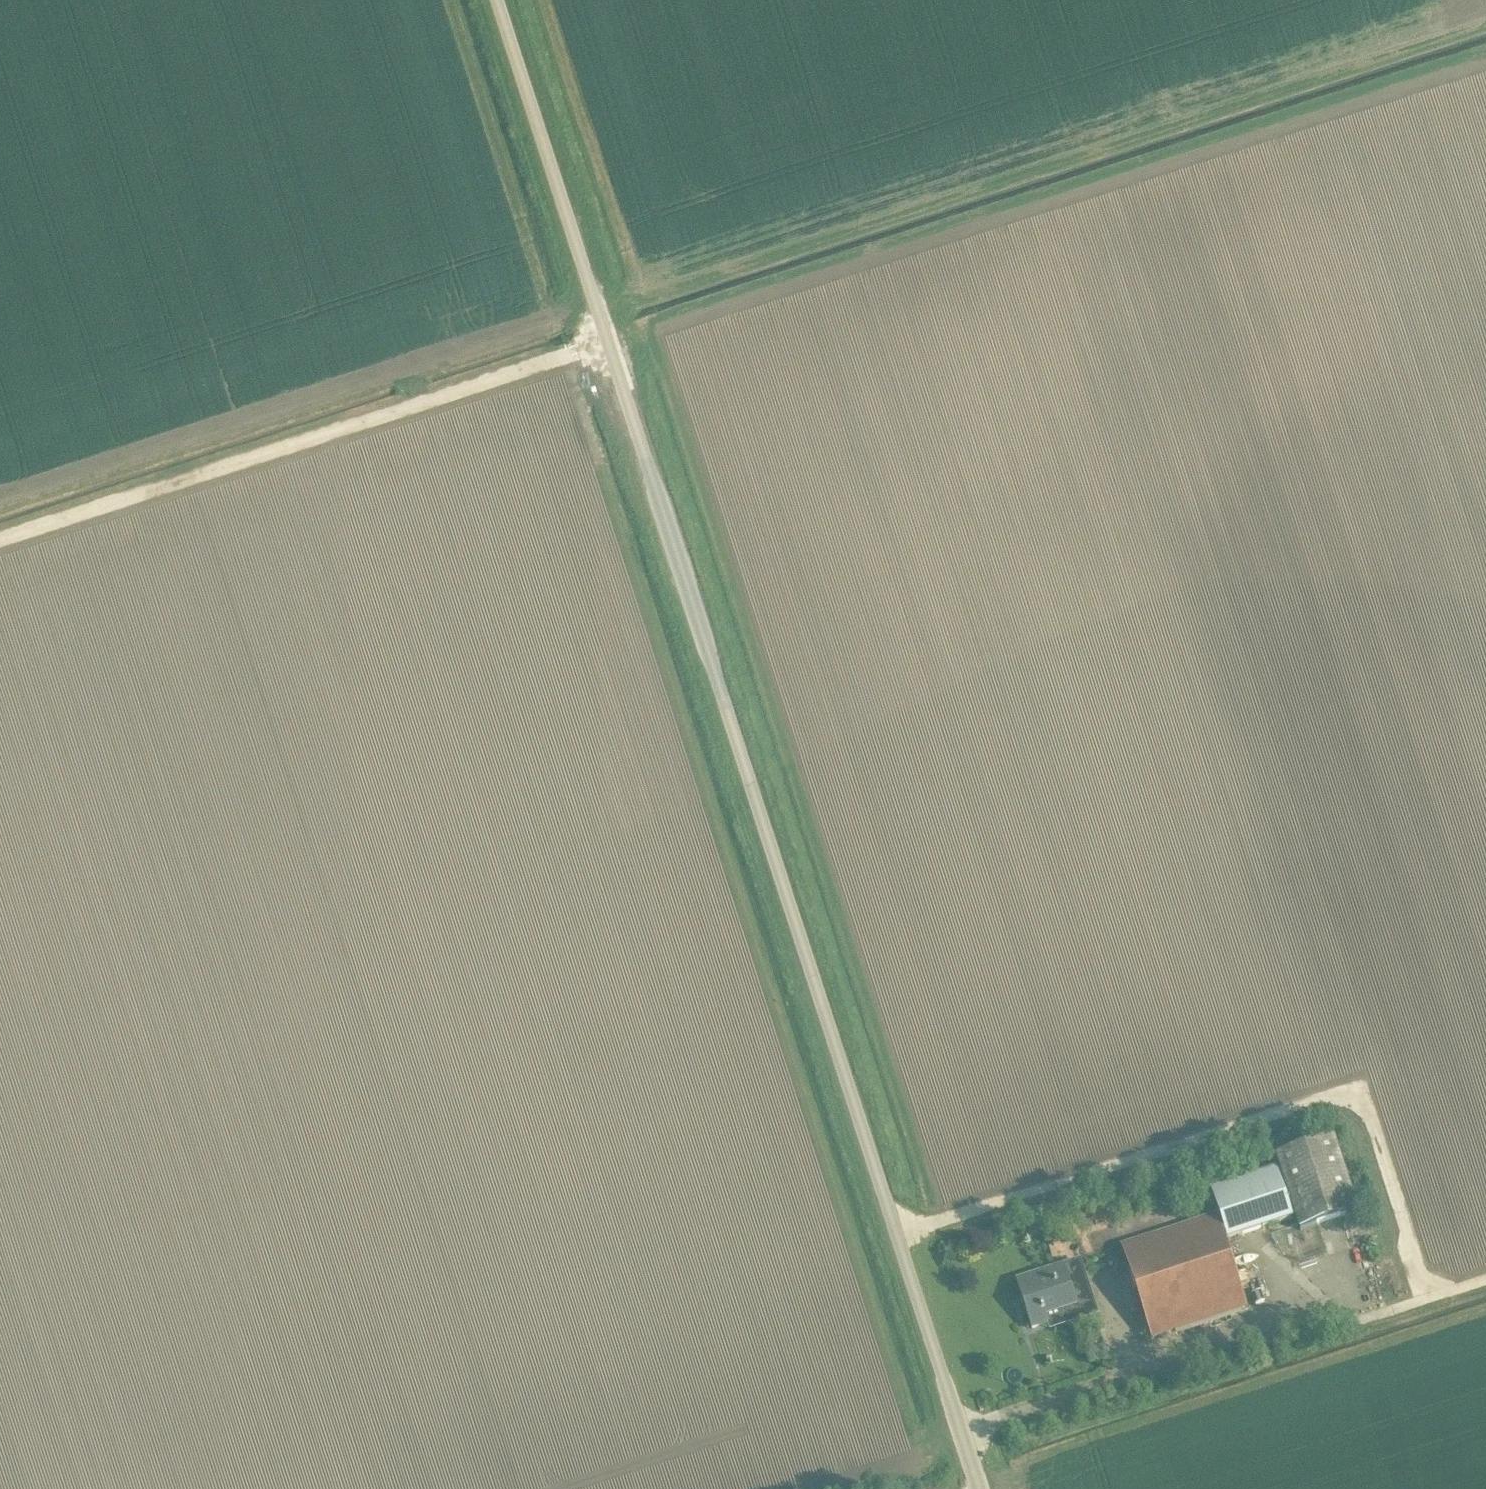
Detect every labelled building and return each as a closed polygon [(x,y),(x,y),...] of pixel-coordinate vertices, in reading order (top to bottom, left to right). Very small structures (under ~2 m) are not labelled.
[(1301,1229),(1359,1210),(1335,1137),(1278,1155),(1301,1229)] [(1228,1238),(1293,1216),(1277,1167),(1212,1188),(1228,1238)] [(1153,1337),(1246,1306),(1217,1215),(1124,1245),(1153,1337)] [(1047,1314),(1078,1304),(1065,1265),(1017,1280),(1032,1327),(1050,1321),(1047,1314)]
